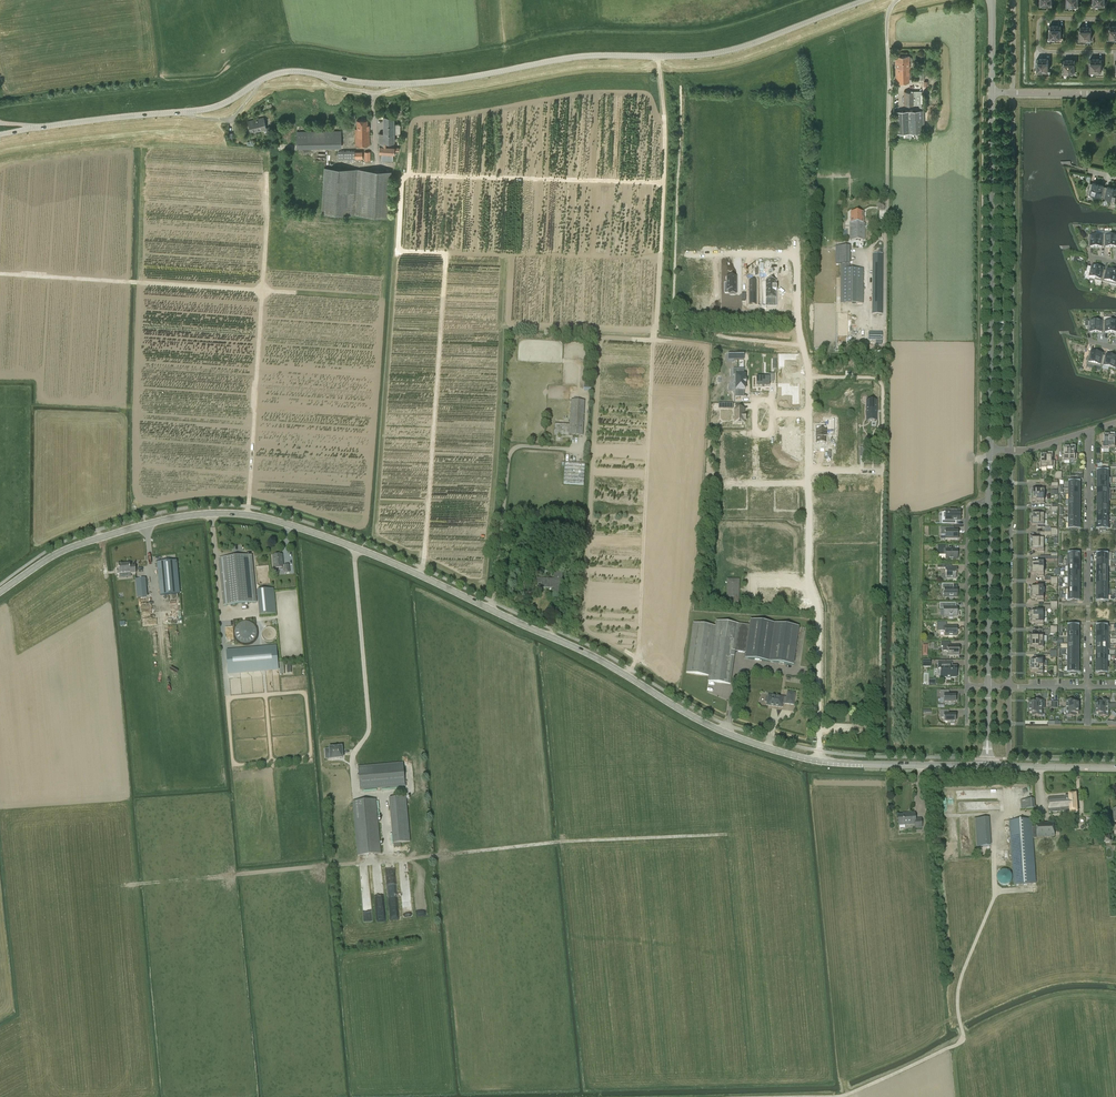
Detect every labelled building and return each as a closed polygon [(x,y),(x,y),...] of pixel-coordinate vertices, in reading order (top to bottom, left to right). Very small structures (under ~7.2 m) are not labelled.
[(895,56),(896,82),(909,82),(909,61),(911,60),(911,57),(909,56),(909,55),(895,56)] [(913,91),(904,91),(904,105),(913,105),(913,91)] [(921,132),(920,110),(896,111),(897,133),(921,132)] [(386,124),(394,124),(394,115),(383,116),(383,123),(386,123),(386,124)] [(248,121),(251,133),(267,129),(264,117),(248,121)] [(370,145),(369,125),(368,125),(368,120),(357,120),(357,129),(355,129),(355,145),(370,145)] [(394,142),(394,124),(386,124),(386,123),(383,123),(384,133),(379,133),(379,142),(380,142),(379,152),(382,152),(381,159),(393,159),(394,152),(397,153),(397,150),(399,150),(399,146),(394,146),(394,142)] [(297,149),(341,148),(341,130),(297,131),(297,149)] [(338,151),(338,159),(355,159),(362,159),(362,151),(355,151),(355,150),(338,151)] [(391,171),(324,167),(321,212),(388,217),(391,171)] [(1088,188),(1087,192),(1088,192),(1087,194),(1095,196),(1096,195),(1095,195),(1098,184),(1094,183),(1093,182),(1092,183),(1090,183),(1089,188),(1088,188)] [(1098,184),(1095,195),(1096,195),(1103,196),(1105,186),(1103,186),(1103,185),(1102,185),(1098,184)] [(1105,186),(1103,196),(1110,198),(1113,187),(1107,186),(1107,187),(1105,186)] [(864,223),(863,223),(863,213),(851,213),(851,223),(852,223),(852,225),(851,225),(851,240),(864,240),(864,223)] [(1087,237),(1087,241),(1088,241),(1088,247),(1091,247),(1091,248),(1096,248),(1096,235),(1088,235),(1088,237),(1087,237)] [(841,303),(862,304),(863,269),(849,269),(850,246),(837,246),(837,264),(841,264),(841,303)] [(1075,257),(1073,263),(1084,266),(1085,259),(1075,257)] [(1085,272),(1084,276),(1086,276),(1085,280),(1089,281),(1090,279),(1095,280),(1095,281),(1098,268),(1094,267),(1092,267),(1092,268),(1090,267),(1088,267),(1087,272),(1085,272)] [(1098,268),(1095,281),(1102,282),(1105,271),(1103,270),(1103,269),(1098,268)] [(738,287),(738,270),(729,270),(729,276),(729,283),(731,283),(731,287),(738,287)] [(1105,271),(1102,282),(1110,284),(1113,272),(1109,271),(1107,270),(1107,271),(1105,271)] [(766,285),(766,308),(776,308),(776,285),(766,285)] [(1085,321),(1085,327),(1088,327),(1088,332),(1090,332),(1090,333),(1092,333),(1096,333),(1096,322),(1089,322),(1089,321),(1085,321)] [(1087,358),(1086,362),(1087,362),(1087,364),(1094,366),(1097,353),(1094,353),(1094,354),(1089,353),(1088,358),(1087,358)] [(1097,353),(1094,366),(1102,368),(1102,366),(1104,356),(1101,355),(1101,354),(1097,353)] [(1104,356),(1102,366),(1110,368),(1112,357),(1107,356),(1106,357),(1104,356)] [(735,390),(735,395),(738,395),(738,388),(745,388),(745,373),(743,373),(743,369),(736,369),(736,373),(735,373),(735,388),(736,388),(736,390),(735,390)] [(756,378),(756,387),(769,387),(769,382),(773,382),(773,374),(768,374),(768,378),(756,378)] [(798,404),(799,404),(799,398),(799,395),(799,386),(798,386),(793,386),(792,386),(789,386),(789,380),(781,380),(781,384),(777,384),(777,387),(782,387),(782,396),(783,394),(787,394),(787,395),(789,395),(789,394),(792,394),(792,395),(792,398),(792,405),(792,403),(798,403),(798,404)] [(572,436),(572,435),(583,436),(585,401),(571,400),(569,424),(555,424),(554,435),(572,436)] [(866,403),(866,423),(875,423),(875,403),(866,403)] [(744,411),(735,411),(735,424),(744,424),(744,421),(745,421),(745,416),(744,416),(744,411)] [(819,430),(819,444),(828,444),(828,431),(819,430)] [(843,448),(843,453),(853,453),(853,440),(844,440),(844,435),(839,435),(839,442),(843,443),(843,448)] [(1101,443),(1101,449),(1109,449),(1109,436),(1105,436),(1105,437),(1104,437),(1104,443),(1101,443)] [(799,464),(799,460),(799,451),(788,451),(788,445),(783,445),(783,464),(790,464),(799,464)] [(1039,462),(1039,468),(1047,468),(1047,467),(1047,455),(1043,455),(1043,456),(1041,456),(1041,462),(1039,462)] [(565,462),(563,484),(583,485),(585,464),(565,462)] [(815,491),(815,500),(831,500),(831,491),(825,491),(825,490),(821,490),(821,491),(815,491)] [(859,496),(859,507),(870,507),(870,504),(874,504),(874,501),(875,501),(875,500),(875,496),(874,496),(874,491),(865,491),(865,497),(863,497),(863,496),(859,496)] [(854,492),(839,492),(839,503),(854,503),(854,492)] [(1031,495),(1031,500),(1032,500),(1032,501),(1038,501),(1038,503),(1044,503),(1044,495),(1038,495),(1031,495)] [(944,512),(944,518),(945,519),(945,520),(945,524),(954,524),(954,520),(960,520),(960,511),(955,511),(954,510),(951,510),(950,511),(945,511),(945,512),(944,512)] [(1031,520),(1031,524),(1032,524),(1032,526),(1038,526),(1038,528),(1044,528),(1044,520),(1031,520)] [(941,527),(941,534),(945,534),(945,539),(957,540),(957,539),(959,538),(959,535),(958,535),(958,531),(949,531),(949,527),(941,527)] [(1031,540),(1031,544),(1038,544),(1044,544),(1044,543),(1044,539),(1045,539),(1047,536),(1051,536),(1058,536),(1058,532),(1051,532),(1044,532),(1040,532),(1040,536),(1038,536),(1038,538),(1032,538),(1032,540),(1031,540)] [(1031,544),(1031,548),(1032,548),(1032,550),(1038,550),(1038,552),(1044,552),(1044,544),(1038,544),(1031,544)] [(937,546),(937,555),(941,555),(942,554),(944,554),(946,555),(946,559),(949,559),(950,560),(953,560),(953,559),(957,559),(957,550),(947,550),(947,546),(937,546)] [(253,563),(252,555),(219,559),(223,606),(256,602),(254,582),(253,563)] [(289,572),(289,565),(283,565),(282,555),(273,555),(274,568),(284,568),(285,573),(289,572)] [(1031,564),(1031,569),(1041,569),(1044,569),(1044,561),(1044,560),(1051,560),(1051,557),(1040,556),(1040,561),(1038,561),(1038,563),(1032,563),(1032,564),(1031,564)] [(157,563),(160,596),(180,594),(177,561),(172,562),(172,560),(162,561),(162,563),(157,563)] [(126,564),(118,564),(118,574),(131,573),(136,573),(135,566),(130,566),(130,564),(126,564)] [(937,565),(937,568),(945,568),(945,571),(946,571),(946,579),(956,579),(956,574),(955,574),(955,571),(957,571),(957,568),(951,568),(951,565),(937,565)] [(1031,569),(1031,573),(1032,573),(1032,574),(1038,575),(1038,577),(1044,577),(1044,569),(1041,569),(1031,569)] [(558,593),(559,586),(562,587),(563,572),(554,572),(554,579),(535,577),(535,583),(540,584),(540,587),(553,588),(553,593),(558,593)] [(739,579),(727,579),(727,602),(739,602),(739,579)] [(942,584),(942,590),(944,590),(944,597),(949,597),(949,599),(953,599),(953,597),(957,597),(957,588),(952,588),(952,587),(952,584),(942,584)] [(274,589),(258,590),(260,615),(276,614),(274,589)] [(1030,593),(1030,597),(1031,597),(1031,599),(1037,599),(1037,601),(1044,601),(1044,593),(1030,593)] [(940,603),(940,609),(944,609),(944,616),(949,616),(949,618),(953,618),(953,616),(957,616),(957,615),(958,615),(958,611),(957,611),(957,607),(951,607),(951,603),(940,603)] [(1030,613),(1030,617),(1031,617),(1044,618),(1044,612),(1047,612),(1047,609),(1051,609),(1051,606),(1044,605),(1043,610),(1037,610),(1037,612),(1031,612),(1031,613),(1030,613)] [(1030,617),(1030,622),(1031,622),(1031,623),(1037,623),(1037,625),(1044,625),(1044,618),(1031,617),(1030,617)] [(799,626),(750,619),(749,625),(716,621),(715,626),(693,623),(686,673),(708,676),(708,681),(730,685),(735,652),(746,653),(745,659),(793,665),(799,626)] [(251,623),(246,622),(242,622),(238,624),(236,628),(235,632),(235,636),(238,640),(241,643),(245,644),(250,643),(253,641),(256,637),(257,633),(256,629),(254,625),(251,623)] [(937,622),(937,630),(938,631),(945,631),(945,635),(948,636),(949,637),(951,637),(952,636),(956,636),(956,634),(958,632),(957,631),(957,627),(946,626),(946,622),(937,622)] [(941,642),(941,646),(943,646),(943,651),(947,651),(948,652),(948,655),(959,655),(959,646),(950,646),(950,642),(941,642)] [(1030,642),(1030,646),(1031,646),(1031,648),(1037,648),(1037,650),(1044,650),(1044,642),(1030,642)] [(275,645),(225,650),(228,672),(277,667),(275,645)] [(1030,662),(1030,666),(1043,666),(1047,666),(1047,662),(1043,662),(1044,658),(1037,658),(1037,661),(1031,660),(1031,662),(1030,662)] [(938,663),(938,669),(941,669),(941,677),(947,677),(947,678),(947,679),(950,679),(951,678),(951,677),(956,677),(956,671),(957,671),(957,668),(956,668),(956,667),(952,667),(951,665),(948,665),(948,663),(938,663)] [(1030,666),(1030,671),(1031,671),(1031,672),(1037,672),(1037,674),(1043,674),(1043,666),(1030,666)] [(940,691),(940,698),(944,698),(944,703),(945,703),(945,705),(954,705),(954,703),(955,703),(955,701),(956,701),(956,697),(955,697),(955,696),(949,696),(949,691),(940,691)] [(767,703),(766,707),(783,709),(783,705),(794,706),(796,693),(787,692),(786,698),(768,695),(767,699),(766,699),(765,699),(765,702),(766,703),(767,703)] [(940,710),(940,718),(944,718),(944,722),(950,722),(950,724),(954,724),(954,722),(955,722),(955,721),(956,721),(956,717),(955,717),(955,715),(949,715),(949,710),(940,710)] [(330,757),(330,758),(342,757),(342,746),(330,747),(330,748),(325,748),(326,758),(330,757)] [(358,766),(360,782),(404,778),(403,762),(358,766)] [(1064,814),(1070,813),(1078,813),(1076,794),(1069,794),(1069,796),(1048,798),(1049,813),(1064,812),(1064,814)] [(393,843),(410,841),(406,796),(389,798),(393,843)] [(357,855),(380,853),(376,799),(352,801),(357,855)] [(1021,800),(1021,809),(1035,808),(1034,799),(1021,800)] [(921,828),(921,819),(915,820),(915,813),(903,814),(903,815),(898,815),(898,825),(915,824),(915,828),(921,828)] [(975,819),(977,847),(991,846),(989,818),(975,819)] [(1033,838),(1037,837),(1037,838),(1055,837),(1054,823),(1036,824),(1037,827),(1032,827),(1032,819),(1009,820),(1010,831),(1004,831),(1005,844),(1011,844),(1014,884),(1036,883),(1033,838)] [(380,868),(376,869),(377,874),(374,875),(374,880),(382,878),(380,868)] [(1012,878),(1013,877),(1012,876),(1012,875),(1012,874),(1011,873),(1011,872),(1010,872),(1009,871),(1008,870),(1007,870),(1006,870),(1005,870),(1004,870),(1003,870),(1002,870),(1001,871),(1000,871),(1000,872),(999,872),(999,873),(998,873),(998,874),(997,875),(997,876),(997,877),(997,878),(997,879),(997,880),(998,881),(998,882),(999,882),(999,883),(1000,883),(1001,884),(1002,885),(1003,885),(1004,885),(1005,885),(1006,885),(1007,885),(1008,885),(1008,884),(1009,884),(1010,883),(1011,882),(1012,881),(1012,880),(1012,879),(1012,878)] [(388,887),(396,887),(395,875),(387,875),(388,887)]
